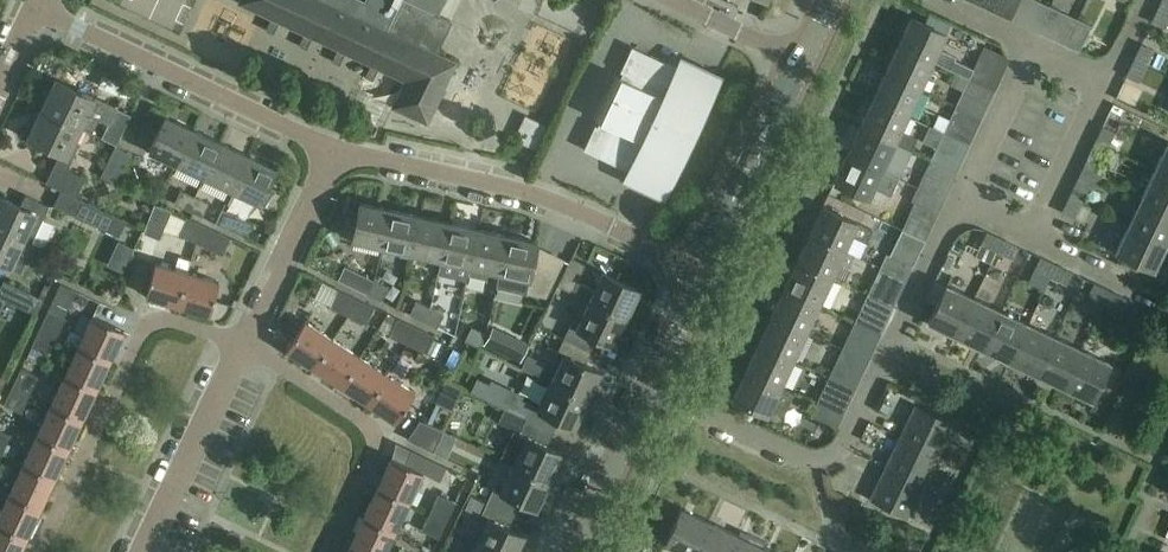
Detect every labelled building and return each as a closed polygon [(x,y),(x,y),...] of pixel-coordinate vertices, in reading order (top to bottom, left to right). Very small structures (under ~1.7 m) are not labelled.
[(238,2),(271,18),(265,31),(273,35),(279,22),(304,33),(298,46),(306,50),(312,37),(337,49),(331,62),(339,65),(345,52),(371,64),(364,77),(372,81),(378,68),(405,80),(393,107),(427,123),(456,62),(436,53),(441,43),(437,41),(441,32),(445,34),(451,22),(436,15),(443,0),(372,0),(369,6),(357,0),(239,0),(238,2)] [(1020,0),(1003,0),(997,14),(1011,20),(1020,0)] [(1031,0),(1020,0),(1011,20),(1024,26),(1035,2),(1031,0)] [(1159,6),(1167,10),(1167,0),(1162,0),(1159,6)] [(1159,6),(1151,22),(1165,28),(1167,21),(1167,10),(1159,6)] [(1064,45),(1076,21),(1062,15),(1051,39),(1064,45)] [(945,32),(910,16),(897,43),(932,60),(969,76),(973,67),(955,59),(956,56),(938,47),(945,32)] [(1090,27),(1076,21),(1064,45),(1078,52),(1090,27)] [(884,71),(919,88),(920,86),(930,90),(934,82),(924,77),(932,60),(897,43),(884,71)] [(1141,44),(1133,60),(1147,67),(1155,50),(1141,44)] [(677,67),(632,46),(620,71),(623,72),(620,76),(614,73),(593,118),(599,121),(597,125),(595,124),(583,149),(628,170),(626,174),(665,192),(679,163),(678,163),(680,159),(683,160),(704,116),(701,114),(704,110),(717,81),(679,63),(677,67)] [(1147,67),(1133,60),(1126,76),(1139,83),(1147,67)] [(973,67),(969,76),(994,88),(1000,76),(975,64),(973,67)] [(884,71),(871,99),(907,115),(919,88),(884,71)] [(994,88),(969,76),(962,91),(988,103),(994,88)] [(54,81),(41,109),(81,128),(92,134),(99,120),(108,125),(115,109),(54,81)] [(1032,96),(1050,103),(1054,92),(1037,85),(1032,96)] [(871,99),(859,126),(894,142),(912,150),(918,137),(900,129),(907,115),(871,99)] [(108,125),(101,138),(116,145),(130,114),(116,107),(115,109),(108,125)] [(81,128),(41,109),(27,137),(72,159),(80,143),(75,141),(81,128)] [(938,114),(932,126),(943,131),(949,119),(938,114)] [(525,115),(514,140),(535,150),(546,125),(525,115)] [(177,164),(193,130),(165,117),(149,151),(177,164)] [(943,131),(943,132),(969,144),(975,130),(949,118),(949,119),(943,131)] [(894,142),(859,126),(846,153),(882,169),(894,142)] [(1094,142),(1108,148),(1116,132),(1102,126),(1094,142)] [(193,130),(177,164),(204,177),(220,143),(193,130)] [(969,144),(943,132),(937,145),(963,157),(969,144)] [(1108,148),(1094,142),(1087,159),(1101,165),(1108,148)] [(220,143),(204,177),(231,190),(248,156),(220,143)] [(1155,170),(1167,176),(1167,143),(1155,170)] [(129,153),(115,146),(101,177),(115,183),(129,153)] [(882,169),(846,153),(833,181),(869,197),(873,188),(891,196),(899,179),(881,170),(882,169)] [(276,169),(248,156),(231,190),(268,207),(276,190),(268,186),(276,169)] [(918,186),(944,198),(956,171),(930,159),(918,186)] [(46,183),(61,190),(76,197),(85,178),(55,164),(46,183)] [(1142,197),(1167,209),(1167,176),(1155,170),(1142,197)] [(1069,196),(1082,202),(1090,186),(1077,180),(1069,196)] [(911,200),(938,211),(944,198),(918,186),(911,200)] [(76,197),(61,190),(54,206),(119,237),(126,221),(87,203),(76,197)] [(188,210),(195,197),(181,190),(175,204),(188,210)] [(20,206),(0,197),(0,229),(22,240),(23,239),(31,243),(48,205),(25,194),(20,206)] [(1082,202),(1069,196),(1062,212),(1075,219),(1082,202)] [(195,197),(188,210),(202,217),(209,203),(195,197)] [(1129,224),(1167,242),(1167,239),(1167,209),(1142,197),(1129,224)] [(360,203),(352,240),(382,247),(391,210),(360,203)] [(154,204),(143,231),(159,237),(169,210),(154,204)] [(822,206),(809,233),(844,250),(851,235),(866,242),(872,229),(822,206)] [(911,207),(902,228),(925,239),(934,218),(911,207)] [(222,209),(216,223),(246,237),(252,224),(222,209)] [(420,216),(391,210),(382,247),(411,253),(420,216)] [(420,216),(411,253),(441,260),(450,223),(420,216)] [(195,242),(204,225),(186,217),(178,234),(195,242)] [(450,223),(441,260),(439,271),(442,275),(452,277),(454,275),(461,277),(463,280),(467,281),(470,267),(479,230),(450,223)] [(1167,242),(1129,224),(1116,252),(1154,270),(1167,242)] [(204,225),(195,242),(222,255),(230,238),(204,225)] [(880,267),(906,279),(925,239),(902,228),(889,254),(887,253),(880,267)] [(0,229),(0,263),(18,272),(23,260),(15,256),(22,240),(0,229)] [(479,230),(470,267),(469,275),(487,279),(488,271),(499,273),(508,236),(479,230)] [(996,252),(1002,239),(987,232),(981,245),(996,252)] [(809,233),(796,261),(832,277),(838,263),(849,267),(855,255),(844,250),(809,233)] [(508,236),(499,273),(496,287),(526,294),(538,243),(508,236)] [(1019,247),(1002,239),(996,252),(1013,260),(1019,247)] [(178,255),(174,267),(155,262),(145,294),(177,303),(187,271),(190,259),(178,255)] [(1050,278),(1057,264),(1041,256),(1034,270),(1050,278)] [(571,258),(559,286),(572,292),(577,281),(585,265),(571,258)] [(832,277),(796,261),(783,288),(819,304),(832,277)] [(1057,264),(1050,278),(1066,285),(1073,272),(1057,264)] [(367,294),(374,280),(344,266),(338,280),(367,294)] [(218,280),(187,271),(177,303),(209,313),(218,280)] [(595,290),(577,281),(572,292),(589,301),(625,318),(638,289),(602,273),(595,290)] [(388,287),(374,280),(367,294),(382,301),(388,287)] [(874,280),(868,294),(893,306),(900,292),(874,280)] [(0,290),(0,297),(5,300),(36,314),(43,299),(4,281),(0,290)] [(1104,304),(1111,290),(1094,282),(1088,296),(1104,304)] [(956,336),(974,298),(946,285),(929,322),(956,336)] [(783,288),(771,315),(806,331),(819,304),(783,288)] [(348,316),(356,299),(338,290),(330,307),(348,316)] [(1127,298),(1111,290),(1104,304),(1120,311),(1127,298)] [(893,306),(868,294),(861,307),(887,319),(893,306)] [(1001,311),(974,298),(956,336),(983,348),(1001,311)] [(374,307),(356,299),(348,316),(366,325),(374,307)] [(423,320),(430,307),(417,300),(410,314),(423,320)] [(570,325),(563,339),(590,352),(596,338),(612,345),(625,318),(589,301),(576,328),(570,325)] [(530,302),(517,339),(528,343),(541,306),(530,302)] [(444,314),(430,307),(423,320),(438,327),(444,314)] [(41,327),(58,335),(66,318),(49,310),(41,327)] [(1028,324),(1001,311),(983,348),(1010,361),(1028,324)] [(93,315),(84,334),(71,328),(66,339),(79,345),(109,359),(123,329),(93,315)] [(806,331),(771,315),(758,342),(794,359),(806,331)] [(408,344),(416,327),(397,318),(389,336),(408,344)] [(314,367),(333,338),(305,320),(286,349),(314,367)] [(1055,337),(1028,324),(1010,361),(1038,374),(1055,337)] [(58,335),(41,327),(32,346),(49,355),(58,335)] [(434,336),(416,327),(408,344),(426,353),(434,336)] [(479,347),(486,334),(472,327),(465,341),(479,347)] [(842,348),(868,360),(875,347),(849,335),(842,348)] [(527,345),(510,337),(503,354),(519,362),(527,345)] [(1055,337),(1038,374),(1065,387),(1082,350),(1055,337)] [(360,356),(333,338),(314,367),(341,384),(360,356)] [(590,352),(563,339),(557,352),(564,355),(551,383),(586,399),(599,371),(584,364),(590,352)] [(794,359),(758,342),(745,369),(781,386),(794,359)] [(79,345),(65,374),(96,389),(109,359),(79,345)] [(868,360),(842,348),(836,362),(862,374),(868,360)] [(1082,350),(1065,387),(1092,401),(1110,363),(1082,350)] [(360,356),(341,384),(368,402),(387,374),(360,356)] [(21,368),(13,386),(31,394),(39,377),(21,368)] [(781,386),(745,369),(732,398),(768,414),(770,410),(783,416),(794,393),(780,387),(781,386)] [(529,396),(537,378),(525,373),(518,392),(529,396)] [(96,389),(65,374),(51,403),(82,418),(96,389)] [(387,374),(368,402),(396,420),(414,392),(387,374)] [(490,387),(477,381),(472,393),(485,400),(490,387)] [(446,382),(436,403),(453,410),(462,389),(446,382)] [(511,394),(504,409),(526,420),(525,421),(552,433),(558,420),(573,427),(586,399),(551,383),(538,410),(532,407),(533,404),(511,394)] [(31,394),(13,386),(4,405),(22,413),(31,394)] [(817,403),(843,415),(849,401),(823,389),(817,403)] [(51,403),(37,433),(68,447),(82,418),(51,403)] [(843,415),(817,403),(811,417),(836,429),(843,415)] [(915,405),(900,436),(940,455),(955,424),(915,405)] [(497,423),(519,433),(519,434),(513,431),(500,458),(513,464),(548,481),(561,453),(546,446),(552,433),(525,421),(526,420),(504,409),(497,423)] [(434,452),(444,431),(419,420),(407,439),(434,452)] [(3,453),(11,436),(0,430),(0,451),(3,453)] [(37,433),(23,462),(54,477),(68,447),(37,433)] [(900,436),(885,466),(925,485),(940,455),(900,436)] [(392,457),(377,487),(408,501),(422,473),(440,481),(447,467),(411,451),(405,463),(392,457)] [(23,462),(10,492),(40,506),(54,477),(23,462)] [(494,489),(488,502),(514,514),(520,502),(535,509),(548,481),(513,464),(500,492),(494,489)] [(925,485),(885,466),(870,497),(910,516),(925,485)] [(841,495),(847,482),(841,479),(835,492),(841,495)] [(377,487),(363,516),(394,531),(408,501),(377,487)] [(10,492),(0,512),(0,523),(27,535),(40,506),(10,492)] [(430,512),(447,520),(456,502),(439,494),(430,512)] [(478,514),(484,501),(471,495),(465,508),(478,514)] [(474,547),(486,551),(515,551),(523,535),(508,528),(514,514),(488,502),(481,516),(488,519),(474,547)] [(665,542),(686,551),(694,551),(709,520),(681,507),(665,542)] [(447,520),(430,512),(422,530),(439,539),(447,520)] [(363,516),(349,546),(363,551),(384,551),(394,531),(363,516)] [(709,520),(694,551),(728,551),(737,534),(709,520)] [(0,523),(0,551),(19,551),(27,535),(0,523)] [(737,534),(728,551),(761,551),(764,546),(737,534)]
